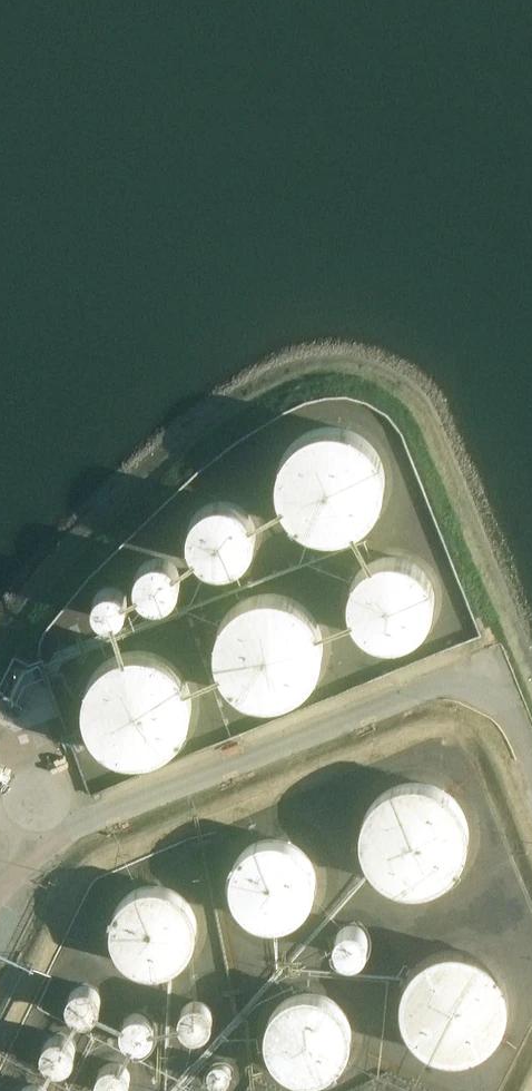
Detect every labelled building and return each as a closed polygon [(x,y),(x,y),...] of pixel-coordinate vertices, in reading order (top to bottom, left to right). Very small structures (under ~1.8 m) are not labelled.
[(307,434),(302,437),(298,440),(294,443),(291,447),(287,451),(284,456),(282,460),(280,465),(279,470),(278,475),(278,480),(278,485),(279,490),(280,495),(282,500),(284,505),(286,510),(289,514),(292,517),(296,521),(300,524),(305,527),(309,530),(314,531),(319,533),(325,534),(330,534),(334,534),(340,534),(345,533),(350,531),(355,529),(359,526),(363,524),(367,520),(371,516),(374,512),(377,507),(379,503),(381,498),(383,493),(383,488),(384,483),(384,478),(383,472),(382,467),(380,462),(378,458),(376,453),(373,449),(369,445),(365,441),(361,438),(357,435),(352,433),(347,431),(342,429),(337,429),(332,428),(326,428),(321,429),(316,430),(311,432),(307,434)] [(205,507),(202,509),(200,511),(197,513),(195,515),(194,518),(192,521),(191,523),(190,527),(189,530),(189,533),(189,536),(189,540),(190,543),(190,546),(192,549),(193,551),(195,554),(197,557),(199,559),(201,561),(204,563),(207,564),(210,566),(213,567),(216,567),(219,568),(223,568),(226,568),(229,567),(232,566),(235,565),(238,563),(241,562),(243,559),(245,557),(247,555),(249,552),(251,550),(252,546),(253,544),(254,540),(254,537),(254,534),(254,531),(253,527),(252,524),(251,521),(250,519),(248,516),(246,513),(244,511),(241,509),(239,507),(236,506),(233,504),(230,503),(226,503),(224,502),(220,502),(217,503),(214,503),(211,504),(208,505),(205,507)] [(144,563),(143,564),(141,565),(140,567),(138,569),(137,571),(136,574),(136,577),(135,579),(136,583),(136,585),(137,587),(137,589),(138,591),(140,593),(141,594),(142,596),(144,597),(146,599),(148,600),(152,601),(156,602),(158,602),(160,602),(162,601),(164,601),(168,599),(170,598),(171,596),(174,594),(175,592),(176,590),(177,588),(178,586),(179,584),(179,582),(179,580),(179,577),(178,575),(178,573),(177,571),(176,569),(175,567),(173,566),(172,564),(170,563),(168,561),(165,560),(162,559),(160,559),(156,558),(154,559),(150,559),(148,560),(146,561),(144,563)] [(375,562),(372,564),(368,566),(365,569),(362,572),(359,575),(357,578),(355,582),(354,586),(352,590),(351,594),(351,598),(351,602),(351,607),(352,610),(353,615),(355,618),(357,622),(359,625),(362,629),(365,632),(368,634),(371,637),(375,639),(379,641),(383,642),(387,643),(391,643),(395,643),(399,643),(403,642),(407,641),(411,639),(415,637),(418,635),(421,632),(424,629),(427,626),(429,622),(431,619),(433,615),(434,611),(435,607),(435,603),(435,599),(435,595),(434,590),(433,587),(431,583),(429,579),(427,576),(424,573),(421,570),(418,567),(415,565),(411,563),(408,561),(404,560),(400,559),(396,559),(392,558),(387,559),(383,560),(379,561),(375,562)] [(95,605),(95,608),(97,611),(98,613),(101,615),(103,617),(106,618),(109,618),(112,618),(115,618),(118,616),(120,615),(122,612),(124,610),(125,607),(126,604),(125,601),(125,598),(123,595),(122,593),(119,590),(117,589),(114,588),(111,587),(108,587),(104,588),(102,589),(99,591),(97,594),(96,596),(95,599),(94,602),(95,605)] [(269,701),(273,701),(280,700),(285,699),(290,697),(295,695),(299,692),(303,690),(307,686),(311,682),(313,678),(316,673),(318,669),(320,663),(321,659),(322,653),(323,648),(322,643),(322,638),(320,632),(318,628),(316,623),(314,618),(310,614),(307,610),(303,607),(298,603),(294,601),(290,599),(284,597),(279,596),(274,595),(269,595),(264,595),(258,596),(253,597),(248,599),(244,601),(239,604),(235,607),(231,610),(228,614),(224,619),(222,623),(220,628),(218,633),(217,638),(216,643),(216,648),(216,653),(217,658),(218,664),(220,668),(222,673),(225,678),(228,682),(231,686),(236,689),(239,692),(244,695),(249,698),(254,699),(259,700),(264,701),(269,701)] [(86,723),(88,728),(91,732),(94,737),(97,741),(101,745),(105,748),(110,751),(115,753),(120,755),(125,757),(130,758),(135,758),(140,758),(145,757),(150,756),(155,755),(160,753),(165,750),(169,747),(173,744),(176,740),(180,736),(182,732),(185,727),(187,722),(188,717),(189,712),(190,707),(190,701),(189,696),(188,691),(186,686),(184,681),(182,677),(179,672),(175,668),(172,665),(168,661),(164,659),(159,656),(154,654),(149,653),(144,652),(138,651),(133,651),(128,652),(123,653),(118,654),(113,656),(109,658),(104,661),(100,665),(96,669),(93,673),(90,677),(88,682),(86,687),(84,692),(83,697),(83,703),(83,708),(84,713),(85,718),(86,723)] [(20,737),(23,745),(30,743),(28,735),(20,737)] [(371,864),(374,868),(378,873),(382,876),(386,880),(390,882),(395,885),(400,887),(404,888),(410,889),(415,889),(420,889),(425,889),(431,888),(435,886),(441,884),(445,881),(449,878),(454,875),(457,871),(460,867),(463,862),(465,858),(467,853),(469,848),(470,843),(470,838),(470,832),(469,827),(468,822),(467,817),(465,812),(462,807),(459,803),(455,799),(452,796),(448,793),(444,790),(439,787),(434,785),(429,784),(424,783),(418,783),(413,783),(408,783),(403,784),(398,786),(393,788),(389,790),(384,793),(380,797),(377,801),(374,804),(370,809),(368,814),(366,819),(365,823),(364,829),(363,834),(363,839),(364,844),(365,850),(367,855),(369,859),(371,864)] [(245,849),(242,852),(240,855),(238,858),(236,862),(234,866),(233,870),(232,874),(232,878),(232,882),(232,886),(233,890),(234,894),(236,898),(238,901),(240,905),(242,908),(245,911),(248,913),(251,916),(254,918),(258,919),(263,921),(266,922),(270,922),(275,922),(278,922),(283,922),(287,921),(291,919),(294,918),(297,916),(301,913),(304,910),(307,907),(309,904),(311,900),(313,896),(314,892),(315,888),(315,884),(315,880),(315,876),(314,872),(313,868),(312,864),(310,861),(308,857),(305,854),(302,851),(299,848),(296,846),(292,844),(288,842),(284,840),(280,840),(276,839),(272,839),(268,839),(264,840),(259,841),(256,843),(252,845),(249,847),(245,849)] [(127,895),(125,897),(122,901),(119,904),(117,908),(115,912),(114,915),(113,920),(112,924),(112,928),(112,932),(113,936),(114,940),(116,944),(117,948),(119,951),(122,955),(125,957),(127,960),(131,963),(134,965),(138,967),(142,968),(146,969),(150,970),(154,970),(159,970),(163,969),(166,968),(170,967),(174,965),(178,963),(181,961),(184,958),(187,955),(190,951),(192,948),(193,944),(195,940),(196,936),(196,931),(196,928),(196,924),(196,919),(195,916),(193,912),(191,908),(189,904),(187,901),(184,898),(181,895),(178,893),(174,890),(170,889),(166,887),(163,886),(158,886),(154,886),(151,886),(146,886),(142,887),(138,889),(135,890),(131,892),(127,895)] [(344,929),(341,931),(340,934),(338,937),(338,940),(338,943),(338,946),(340,948),(341,951),(343,953),(346,955),(348,956),(351,957),(354,957),(358,957),(360,956),(363,954),(364,953),(365,953),(367,950),(368,947),(369,944),(369,941),(369,938),(368,935),(366,933),(364,930),(361,928),(358,927),(355,926),(352,926),(349,926),(346,927),(344,929)] [(428,960),(423,964),(419,967),(416,971),(413,975),(411,980),(408,984),(407,989),(405,994),(405,1000),(405,1005),(405,1010),(406,1015),(407,1020),(409,1025),(411,1030),(414,1035),(417,1039),(421,1043),(425,1046),(429,1049),(433,1052),(438,1054),(443,1056),(448,1057),(453,1058),(458,1058),(463,1058),(468,1057),(474,1056),(478,1054),(483,1052),(488,1049),(492,1046),(496,1042),(499,1039),(502,1035),(505,1030),(507,1025),(509,1020),(510,1015),(511,1010),(511,1004),(511,999),(510,994),(509,989),(507,984),(505,979),(502,975),(499,971),(495,967),(491,963),(487,960),(482,957),(478,955),(473,953),(467,952),(462,951),(457,951),(452,952),(447,952),(442,954),(436,956),(432,958),(428,960)] [(75,989),(73,991),(71,993),(70,996),(69,999),(69,1002),(69,1005),(70,1008),(71,1010),(73,1013),(75,1015),(78,1016),(81,1017),(84,1018),(87,1018),(90,1017),(93,1015),(94,1015),(95,1014),(97,1011),(99,1009),(100,1006),(100,1003),(100,999),(99,996),(98,994),(96,991),(94,989),(91,988),(87,986),(84,986),(81,986),(78,987),(75,989)] [(282,1005),(279,1008),(276,1011),(274,1015),(272,1018),(271,1022),(270,1026),(269,1030),(269,1034),(269,1038),(269,1042),(270,1046),(271,1050),(273,1054),(275,1058),(278,1061),(280,1064),(283,1067),(287,1070),(290,1072),(293,1073),(297,1075),(302,1076),(305,1077),(309,1077),(313,1077),(318,1077),(322,1076),(325,1075),(329,1073),(333,1071),(336,1069),(339,1066),(342,1063),(345,1060),(347,1056),(349,1053),(350,1049),(351,1045),(352,1041),(352,1037),(352,1033),(352,1029),(351,1025),(350,1021),(348,1017),(346,1013),(344,1010),(341,1007),(338,1004),(335,1001),(332,999),(328,998),(324,996),(320,995),(316,994),(312,994),(308,994),(304,994),(300,995),(296,996),(292,998),(288,1000),(285,1002),(282,1005)] [(189,1005),(186,1007),(184,1010),(183,1012),(182,1015),(182,1018),(183,1021),(184,1024),(185,1027),(187,1029),(190,1031),(192,1032),(195,1033),(198,1033),(201,1033),(204,1032),(207,1031),(209,1029),(211,1026),(213,1024),(213,1020),(214,1017),(213,1014),(212,1011),(211,1009),(209,1006),(206,1004),(204,1003),(201,1002),(197,1002),(194,1002),(191,1003),(189,1005)] [(131,1015),(129,1017),(127,1019),(125,1022),(124,1025),(123,1028),(123,1031),(124,1034),(125,1037),(127,1039),(129,1041),(131,1043),(134,1044),(137,1045),(140,1045),(143,1044),(146,1043),(149,1041),(151,1039),(153,1037),(154,1034),(154,1031),(154,1028),(154,1025),(153,1022),(151,1019),(149,1017),(146,1015),(143,1014),(140,1014),(137,1014),(134,1014),(131,1015)] [(50,1038),(48,1040),(46,1042),(44,1045),(44,1048),(43,1051),(44,1054),(44,1057),(46,1059),(48,1062),(50,1064),(53,1066),(55,1067),(59,1067),(62,1067),(65,1066),(68,1065),(70,1063),(72,1061),(74,1058),(75,1055),(75,1052),(75,1049),(74,1046),(73,1043),(70,1040),(68,1038),(66,1037),(63,1036),(59,1035),(56,1036),(53,1036),(50,1038)] [(103,1067),(101,1070),(99,1072),(99,1075),(98,1078),(99,1081),(99,1084),(101,1087),(103,1090),(105,1090),(124,1090),(125,1090),(128,1087),(129,1085),(130,1082),(130,1079),(130,1076),(129,1072),(127,1070),(126,1067),(123,1065),(120,1064),(117,1063),(114,1062),(111,1063),(108,1064),(105,1065),(103,1067)] [(216,1065),(214,1066),(213,1067),(211,1069),(210,1071),(210,1073),(210,1075),(210,1077),(211,1079),(212,1081),(213,1083),(215,1084),(217,1085),(219,1085),(222,1085),(223,1084),(225,1083),(227,1082),(229,1080),(230,1079),(231,1077),(231,1075),(231,1073),(231,1071),(230,1069),(229,1067),(227,1066),(226,1065),(224,1064),(222,1064),(220,1064),(218,1064),(216,1065)]
